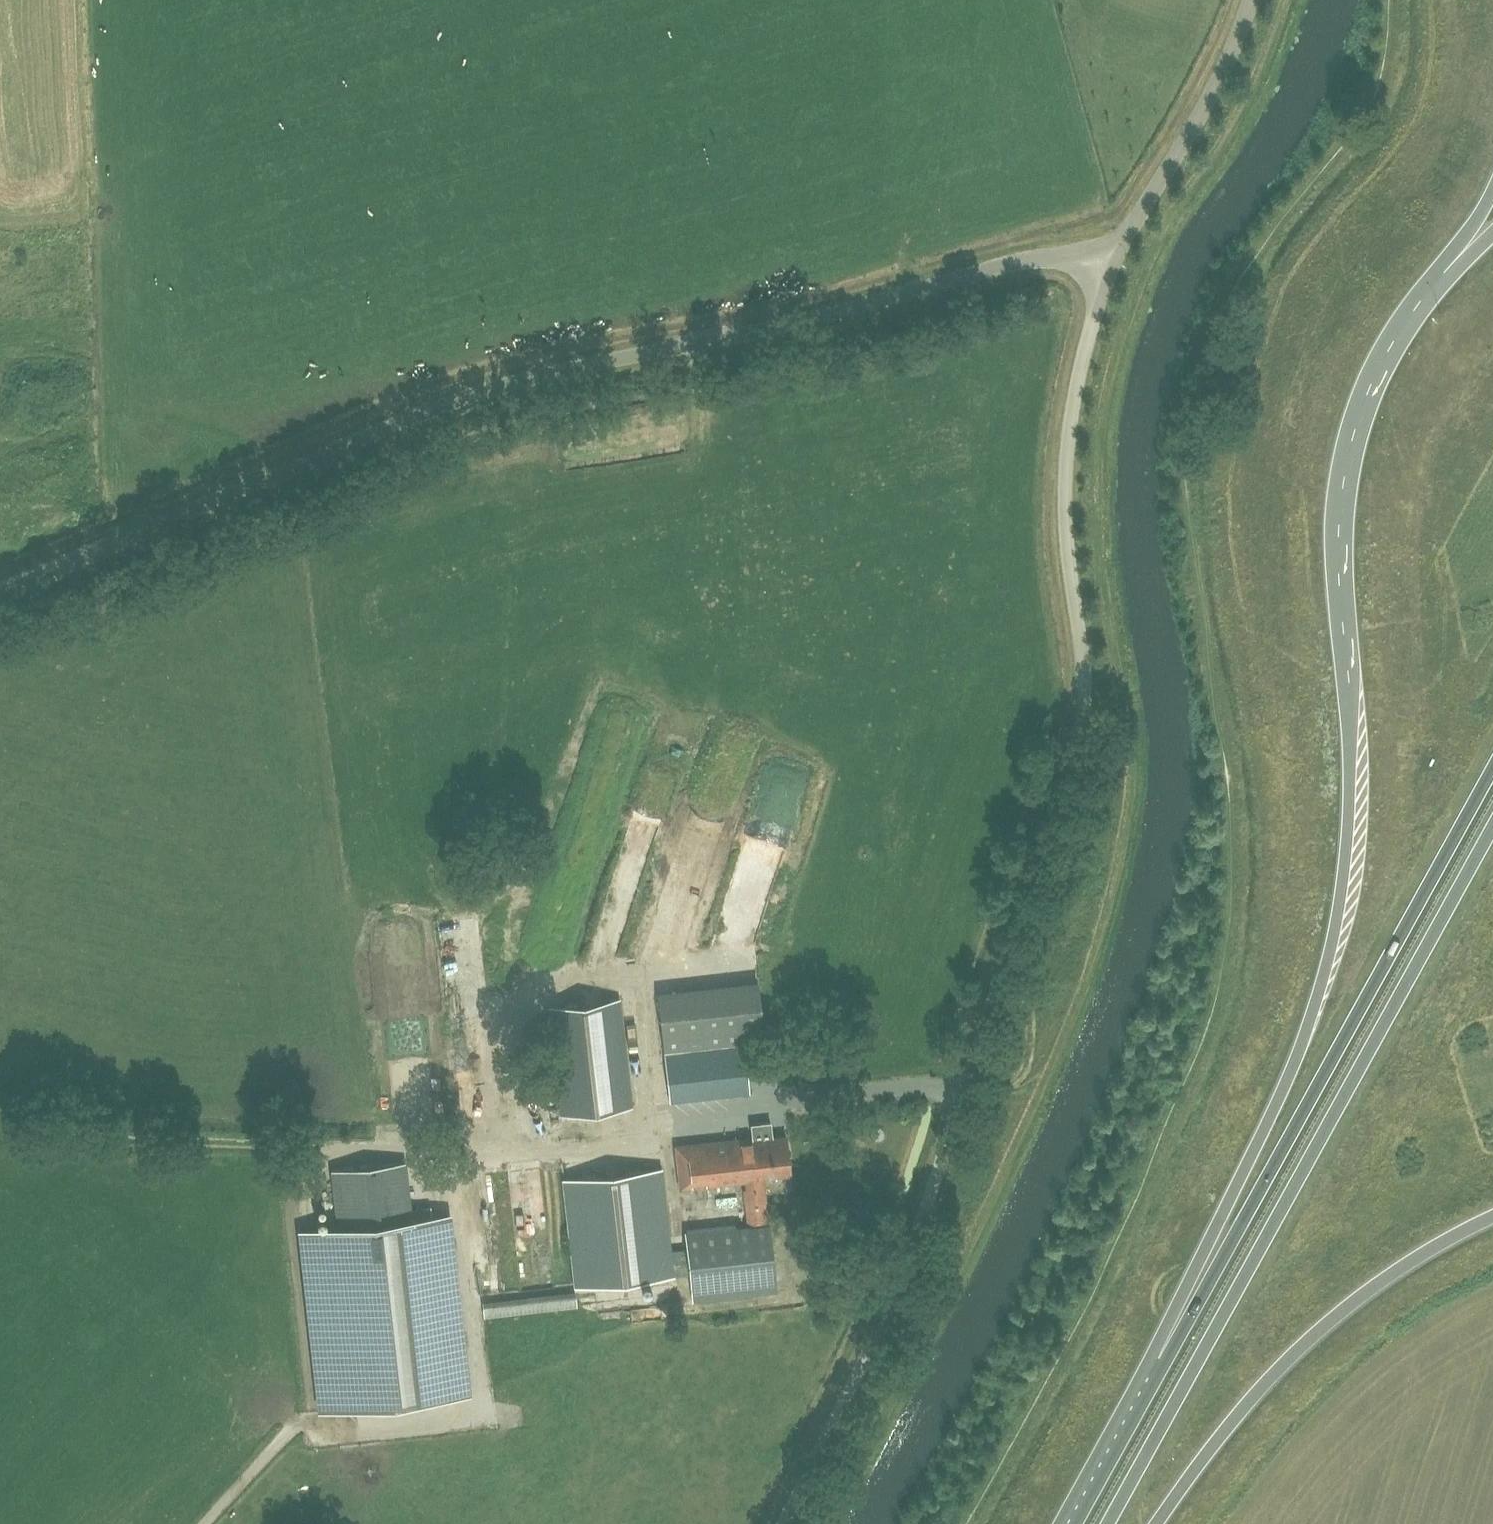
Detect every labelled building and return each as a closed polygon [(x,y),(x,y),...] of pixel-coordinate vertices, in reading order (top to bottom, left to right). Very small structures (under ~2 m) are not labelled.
[(668,1103),(749,1095),(741,1046),(765,1043),(758,980),(657,991),(664,1055),(663,1055),(668,1103)] [(560,1116),(633,1107),(621,998),(547,1007),(560,1116)] [(793,1175),(789,1139),(756,1143),(756,1140),(677,1150),(682,1191),(693,1190),(692,1183),(706,1182),(707,1188),(746,1183),(751,1227),(684,1234),(686,1248),(672,1250),(663,1168),(560,1180),(573,1288),(689,1276),(692,1304),(777,1294),(769,1226),(770,1226),(765,1179),(793,1175)] [(301,1230),(321,1409),(467,1393),(448,1214),(411,1218),(405,1162),(331,1170),(338,1226),(301,1230)] [(483,1302),(484,1317),(577,1306),(576,1298),(575,1291),(483,1302)]
